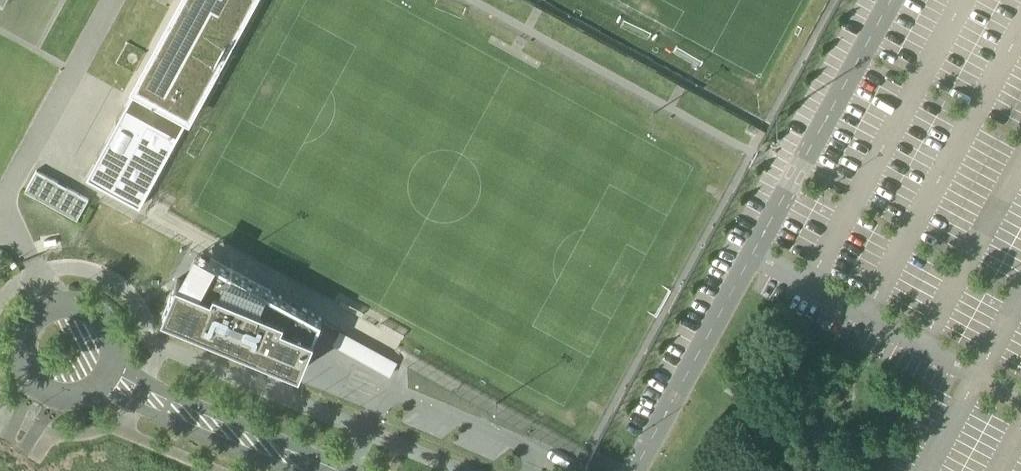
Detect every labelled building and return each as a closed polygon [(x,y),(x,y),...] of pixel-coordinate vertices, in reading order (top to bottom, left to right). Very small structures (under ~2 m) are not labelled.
[(127,107),(89,178),(148,209),(261,0),(183,0),(127,107)] [(48,175),(38,170),(27,189),(37,195),(48,175)] [(58,181),(48,175),(37,195),(47,200),(58,181)] [(68,187),(58,181),(47,200),(57,206),(68,187)] [(78,192),(68,187),(57,206),(67,212),(78,192)] [(88,198),(78,192),(67,212),(77,217),(88,198)] [(178,277),(161,314),(300,371),(326,314),(213,257),(199,285),(178,277)] [(394,370),(400,357),(342,331),(336,345),(394,370)]
